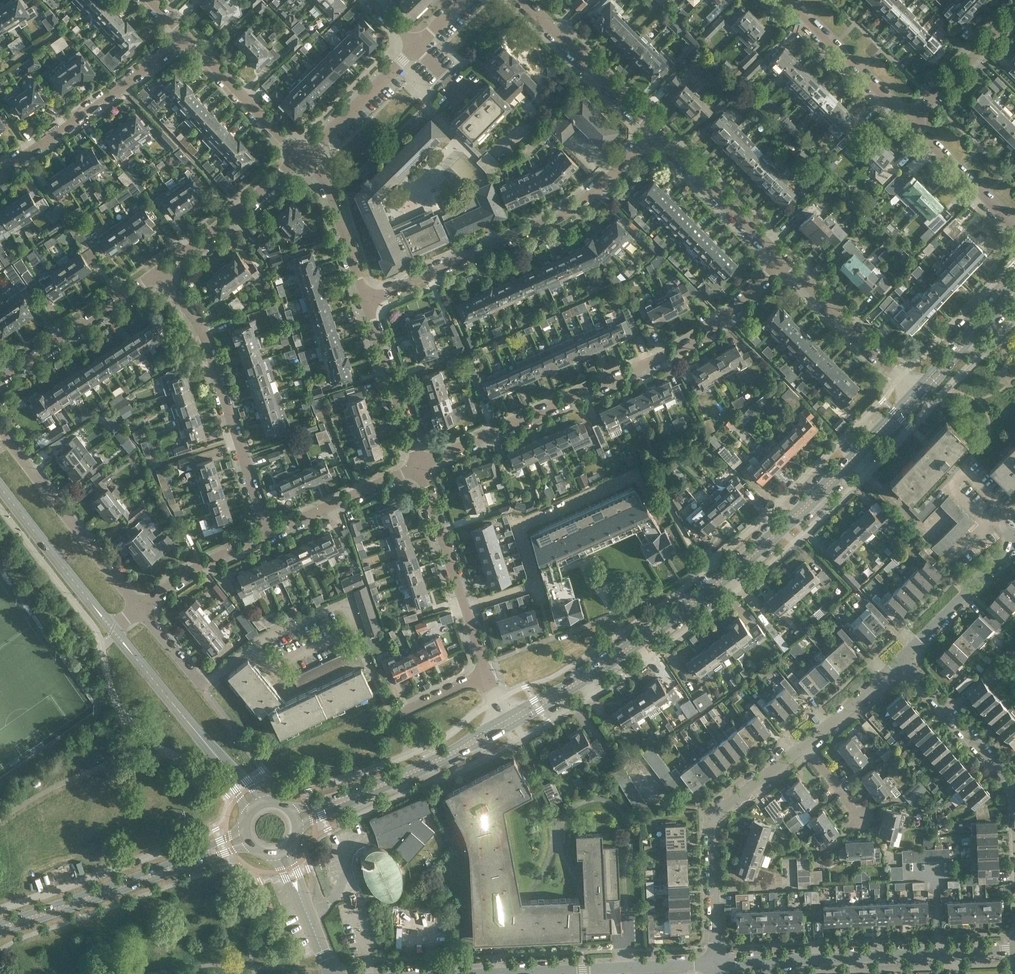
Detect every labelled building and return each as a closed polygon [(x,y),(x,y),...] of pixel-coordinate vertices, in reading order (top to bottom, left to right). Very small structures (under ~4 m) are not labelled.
[(6,2),(17,20),(23,16),(26,21),(37,14),(31,5),(29,7),(26,2),(25,2),(25,3),(23,0),(15,0),(14,0),(13,1),(12,0),(9,0),(6,2)] [(55,0),(50,4),(54,8),(58,4),(55,0)] [(94,15),(107,3),(104,0),(90,0),(84,5),(91,12),(86,16),(90,19),(94,15)] [(201,3),(205,7),(206,10),(210,14),(225,0),(204,0),(201,3)] [(230,0),(225,0),(210,14),(214,18),(215,18),(220,23),(234,10),(237,13),(242,8),(241,8),(235,1),(233,3),(230,0)] [(318,1),(325,8),(326,9),(335,0),(319,0),(318,1)] [(346,5),(341,0),(335,0),(326,9),(325,8),(322,12),(329,20),(333,16),(334,17),(346,5)] [(414,15),(429,0),(399,0),(414,15)] [(584,0),(577,0),(572,4),(578,11),(586,3),(584,0)] [(621,16),(623,14),(622,13),(625,10),(615,0),(604,0),(595,9),(602,16),(595,22),(601,29),(603,28),(606,31),(621,16)] [(655,0),(649,6),(654,10),(659,5),(655,0)] [(723,0),(710,0),(715,4),(717,6),(706,16),(711,21),(722,10),(728,4),(723,0)] [(897,0),(879,0),(873,6),(881,15),(895,2),(897,0)] [(979,0),(960,0),(962,2),(962,1),(975,13),(983,5),(979,0)] [(962,1),(962,2),(958,6),(955,3),(954,3),(952,2),(944,11),(953,20),(957,15),(965,23),(975,13),(962,1)] [(11,27),(10,25),(17,20),(6,2),(0,5),(2,8),(0,9),(0,16),(8,29),(11,27)] [(253,7),(248,2),(241,8),(242,8),(247,13),(253,7)] [(259,15),(267,7),(262,2),(253,10),(259,15)] [(672,11),(678,6),(674,2),(669,7),(672,11)] [(890,24),(904,11),(907,7),(902,2),(899,5),(895,2),(881,15),(890,24)] [(115,12),(107,3),(94,15),(102,24),(115,12)] [(678,6),(672,11),(676,15),(681,10),(678,6)] [(343,15),(347,19),(356,11),(352,7),(343,15)] [(742,32),(755,19),(746,10),(746,11),(742,8),(737,13),(735,10),(728,17),(734,23),(733,23),(733,24),(732,25),(737,31),(739,29),(742,32)] [(899,32),(912,19),(904,11),(890,24),(899,32)] [(106,37),(124,20),(115,12),(102,24),(107,29),(103,33),(106,37)] [(47,17),(42,20),(49,30),(54,26),(53,25),(59,21),(54,13),(47,17)] [(67,13),(63,18),(67,22),(71,18),(67,13)] [(291,26),(298,20),(294,15),(292,17),(290,15),(285,20),(291,26)] [(667,24),(673,19),(668,15),(663,20),(667,24)] [(721,15),(712,23),(718,29),(726,21),(721,15)] [(0,16),(0,31),(1,30),(3,32),(8,29),(0,16)] [(621,16),(606,31),(615,40),(630,25),(621,16)] [(369,49),(378,40),(371,33),(375,29),(364,17),(351,29),(353,31),(367,45),(366,46),(369,49)] [(674,17),(673,19),(667,24),(675,32),(682,25),(674,17)] [(907,41),(923,26),(914,17),(912,19),(899,32),(907,41)] [(940,26),(944,22),(945,22),(940,17),(935,21),(940,26)] [(299,19),(291,27),(297,33),(305,26),(299,19)] [(755,19),(742,32),(741,33),(738,36),(747,45),(744,48),(749,53),(745,57),(751,63),(759,54),(755,49),(759,45),(756,41),(760,37),(758,35),(765,28),(755,19)] [(124,20),(106,37),(110,40),(114,36),(119,42),(132,29),(134,28),(127,21),(126,22),(124,20)] [(944,22),(940,26),(940,27),(949,37),(954,32),(944,22)] [(74,34),(81,28),(77,24),(71,30),(74,34)] [(639,34),(630,25),(615,40),(624,49),(639,34)] [(253,30),(249,26),(234,40),(243,49),(257,37),(252,32),(253,30)] [(916,50),(932,35),(923,26),(907,41),(916,50)] [(303,40),(311,33),(306,27),(298,34),(303,40)] [(81,28),(74,34),(79,38),(85,32),(81,28)] [(124,46),(116,53),(113,56),(108,51),(101,58),(111,68),(142,39),(132,29),(119,42),(124,46)] [(311,34),(315,37),(315,38),(320,33),(316,30),(311,34)] [(353,31),(344,39),(358,54),(366,46),(367,45),(353,31)] [(289,45),(298,37),(294,33),(285,41),(289,45)] [(648,43),(639,34),(624,49),(633,58),(648,43)] [(57,39),(63,48),(69,44),(62,35),(57,39)] [(932,35),(916,50),(925,59),(928,57),(933,52),(935,54),(946,44),(938,36),(935,38),(932,35)] [(14,40),(20,48),(25,44),(19,36),(14,40)] [(262,42),(257,37),(243,49),(249,56),(248,57),(250,59),(265,45),(268,42),(265,39),(262,42)] [(298,37),(289,45),(294,50),(303,42),(298,37)] [(57,52),(63,48),(57,39),(51,43),(57,52)] [(344,39),(335,48),(349,63),(358,54),(344,39)] [(690,55),(697,47),(700,44),(695,39),(692,42),(684,49),(690,55)] [(14,52),(20,48),(14,40),(8,44),(14,52)] [(93,49),(97,45),(94,41),(89,46),(93,49)] [(657,52),(648,43),(633,58),(642,67),(657,52)] [(524,86),(531,93),(534,96),(541,89),(521,69),(523,67),(516,60),(517,59),(512,53),(511,54),(504,47),(501,44),(493,52),(496,54),(487,63),(505,83),(498,90),(508,101),(524,86)] [(97,45),(93,49),(97,54),(101,50),(97,45)] [(265,45),(250,59),(259,69),(266,62),(269,65),(280,55),(273,48),(270,51),(265,45)] [(300,48),(305,54),(308,50),(303,45),(300,48)] [(302,57),(305,54),(300,48),(297,51),(302,57)] [(335,48),(326,56),(341,71),(349,63),(335,48)] [(794,56),(786,48),(784,50),(783,49),(772,60),(773,61),(770,63),(778,72),(781,69),(794,56)] [(84,80),(95,72),(79,50),(74,54),(75,55),(70,59),(83,77),(84,80)] [(657,52),(642,67),(646,70),(644,72),(651,78),(667,62),(657,52)] [(28,59),(35,68),(41,64),(34,55),(28,59)] [(341,71),(326,56),(317,65),(331,80),(341,71)] [(747,81),(766,61),(761,56),(741,75),(742,76),(739,79),(743,83),(746,80),(747,81)] [(803,65),(794,56),(781,69),(790,78),(803,65)] [(29,73),(35,68),(28,59),(22,63),(29,73)] [(65,60),(59,64),(74,85),(79,82),(79,80),(83,77),(70,59),(66,62),(65,60)] [(282,65),(287,70),(290,67),(285,62),(282,65)] [(69,89),(74,85),(59,64),(58,65),(53,71),(54,71),(50,74),(63,92),(68,88),(69,89)] [(284,73),(287,70),(282,65),(279,68),(284,73)] [(317,65),(309,74),(323,89),(331,80),(317,65)] [(812,74),(803,65),(790,78),(799,87),(812,74)] [(323,89),(309,74),(305,71),(301,75),(304,78),(300,82),(314,97),(323,89)] [(273,74),(262,84),(266,89),(277,78),(273,74)] [(682,106),(697,91),(692,87),(691,89),(686,83),(685,84),(676,74),(668,82),(673,87),(669,91),(674,95),(672,97),(682,106)] [(812,74),(799,87),(808,96),(821,83),(812,74)] [(186,85),(176,75),(155,94),(165,105),(172,98),(186,85)] [(1000,93),(1007,86),(998,76),(993,81),(994,81),(991,84),(1000,93)] [(706,83),(701,78),(694,84),(699,89),(706,83)] [(44,101),(36,89),(40,86),(35,79),(26,84),(29,88),(22,92),(34,110),(40,107),(40,104),(44,101)] [(314,97),(300,82),(297,79),(288,88),(291,91),(306,105),(308,103),(310,106),(316,100),(313,98),(314,97)] [(821,83),(808,96),(816,105),(829,92),(821,83)] [(176,111),(181,107),(194,94),(192,92),(194,91),(187,84),(186,85),(172,98),(177,103),(173,107),(176,111)] [(508,101),(498,90),(497,91),(490,84),(482,92),(480,90),(457,112),(459,114),(452,121),(454,124),(460,130),(472,142),(473,142),(510,105),(507,102),(508,101)] [(991,95),(993,92),(986,84),(982,89),(984,91),(971,104),(980,114),(995,98),(991,95)] [(291,91),(285,97),(277,89),(272,94),(280,103),(280,104),(284,108),(286,106),(295,116),(306,105),(291,91)] [(697,91),(682,106),(691,115),(692,114),(697,119),(700,115),(705,119),(713,111),(704,102),(699,97),(701,95),(697,91)] [(34,110),(22,92),(16,96),(15,94),(10,98),(22,116),(27,113),(29,114),(34,110)] [(821,117),(823,116),(825,113),(838,101),(829,92),(816,105),(812,108),(821,117)] [(194,94),(181,107),(189,115),(202,103),(194,94)] [(579,123),(601,146),(618,129),(583,94),(566,111),(567,112),(550,128),(556,135),(562,140),(579,123)] [(718,112),(728,103),(723,98),(714,108),(718,112)] [(1004,107),(995,98),(980,114),(988,122),(1004,107)] [(759,104),(754,99),(750,104),(755,109),(756,108),(759,104)] [(148,105),(155,113),(161,107),(158,105),(157,106),(152,101),(148,105)] [(831,125),(847,109),(838,101),(825,113),(822,116),(823,116),(831,125)] [(210,112),(202,103),(189,115),(197,124),(210,112)] [(728,103),(718,112),(723,117),(732,108),(728,103)] [(765,110),(760,104),(759,104),(756,108),(755,109),(761,115),(765,110)] [(1012,116),(1004,107),(988,122),(997,131),(1011,118),(1012,116)] [(777,108),(772,113),(775,116),(774,118),(780,124),(786,117),(777,108)] [(843,132),(854,120),(855,118),(847,109),(831,125),(830,127),(834,131),(838,126),(843,132)] [(210,112),(197,124),(207,134),(220,122),(210,112)] [(143,144),(148,140),(153,137),(136,114),(126,122),(138,138),(143,144)] [(164,114),(160,118),(164,122),(168,118),(164,114)] [(432,210),(393,228),(381,202),(380,199),(378,196),(383,192),(436,139),(440,142),(443,146),(450,139),(444,132),(446,130),(435,119),(432,116),(372,176),(369,173),(366,177),(363,180),(365,182),(360,187),(359,188),(356,191),(357,195),(359,199),(385,254),(381,256),(386,268),(401,261),(403,260),(405,260),(404,255),(408,253),(412,251),(413,252),(446,237),(444,233),(436,216),(436,215),(434,215),(432,210)] [(172,131),(180,123),(175,118),(171,121),(168,118),(164,122),(165,124),(172,131)] [(997,131),(1006,140),(1014,131),(1014,122),(1011,118),(997,131)] [(729,126),(725,121),(711,134),(720,144),(736,128),(732,123),(729,126)] [(143,144),(126,122),(116,129),(133,151),(143,144)] [(228,131),(220,122),(207,134),(215,143),(228,131)] [(180,123),(172,131),(180,140),(181,140),(184,136),(185,136),(182,132),(184,130),(180,124),(180,123)] [(472,142),(460,130),(454,124),(450,128),(456,133),(465,142),(480,158),(484,154),(484,153),(479,149),(473,142),(472,142)] [(729,152),(747,135),(738,126),(736,128),(720,144),(729,152)] [(803,136),(794,126),(790,131),(798,140),(803,136)] [(535,136),(543,143),(551,134),(544,127),(535,136)] [(129,146),(116,129),(106,136),(121,157),(131,149),(129,146)] [(162,130),(158,133),(174,150),(178,147),(162,130)] [(218,157),(219,156),(237,140),(228,131),(215,143),(220,149),(215,153),(218,157)] [(1014,148),(1014,131),(1006,140),(1014,148)] [(837,144),(841,148),(851,138),(847,134),(837,144)] [(747,135),(729,152),(738,161),(751,148),(756,144),(747,135)] [(852,152),(854,154),(855,155),(857,156),(859,155),(862,153),(869,161),(884,146),(876,137),(870,143),(862,135),(845,152),(848,155),(852,152)] [(189,142),(184,136),(181,140),(186,145),(189,142)] [(528,143),(534,151),(543,143),(535,136),(528,143)] [(238,142),(237,140),(219,156),(223,159),(227,156),(231,161),(245,149),(246,147),(240,140),(238,142)] [(523,156),(534,151),(528,143),(519,147),(523,156)] [(479,149),(484,153),(488,150),(483,145),(479,149)] [(194,146),(189,150),(193,154),(198,150),(194,146)] [(884,146),(869,161),(878,169),(875,172),(875,176),(878,179),(877,180),(881,185),(896,169),(892,165),(891,167),(885,161),(892,154),(884,146)] [(91,178),(91,179),(92,180),(110,168),(102,157),(94,161),(86,148),(76,155),(78,159),(88,173),(91,178)] [(578,165),(561,148),(555,154),(553,152),(550,155),(568,175),(572,170),(574,170),(576,168),(576,167),(578,165)] [(751,148),(738,161),(747,170),(760,157),(751,148)] [(189,159),(180,149),(174,153),(184,163),(189,159)] [(221,171),(216,176),(214,177),(224,187),(254,159),(245,149),(231,161),(236,166),(225,176),(221,171)] [(815,163),(802,150),(798,154),(811,167),(815,163)] [(481,166),(492,155),(487,151),(484,154),(480,158),(476,161),(481,166)] [(205,152),(198,159),(201,162),(203,164),(207,160),(208,160),(210,158),(205,152)] [(492,155),(481,166),(485,170),(496,160),(492,155)] [(548,161),(544,165),(558,185),(560,182),(562,182),(564,180),(564,179),(568,175),(550,155),(546,159),(548,161)] [(760,157),(747,170),(755,179),(769,166),(769,165),(760,157)] [(81,186),(91,179),(91,178),(88,173),(78,159),(68,165),(79,182),(81,186)] [(160,168),(166,164),(163,160),(157,164),(160,168)] [(206,168),(211,164),(208,160),(207,160),(203,164),(206,168)] [(496,160),(485,170),(488,176),(500,164),(496,160)] [(150,170),(156,165),(153,161),(147,165),(150,170)] [(836,166),(832,162),(828,167),(831,171),(836,166)] [(769,166),(755,179),(764,188),(778,174),(780,172),(771,163),(769,165),(769,166)] [(68,165),(58,172),(69,189),(79,182),(68,165)] [(558,185),(544,165),(538,168),(537,166),(532,167),(543,192),(548,189),(549,190),(553,188),(553,187),(558,185)] [(133,182),(139,177),(129,167),(124,172),(133,182)] [(543,192),(532,167),(528,169),(529,172),(522,175),(531,197),(533,196),(534,196),(538,195),(538,194),(543,192)] [(204,195),(190,174),(192,174),(189,169),(183,173),(189,182),(183,186),(194,202),(204,195)] [(69,189),(58,172),(48,179),(50,182),(47,184),(58,200),(65,195),(63,193),(69,189)] [(127,186),(133,182),(124,172),(119,177),(127,186)] [(778,174),(764,188),(773,197),(787,183),(778,174)] [(909,186),(902,180),(903,179),(898,174),(885,187),(890,193),(896,193),(900,198),(901,197),(908,204),(909,203),(925,187),(917,179),(909,186)] [(514,176),(510,178),(520,202),(525,200),(526,200),(530,198),(530,197),(531,197),(522,175),(515,178),(514,176)] [(139,177),(133,182),(141,191),(146,186),(139,178),(139,177)] [(506,182),(499,185),(509,207),(510,206),(511,207),(515,205),(515,204),(520,202),(510,178),(505,179),(506,182)] [(360,187),(365,182),(363,180),(357,186),(359,188),(356,191),(357,195),(363,192),(360,187)] [(642,200),(646,204),(662,189),(654,181),(647,188),(645,185),(638,192),(637,191),(633,194),(634,196),(633,197),(639,203),(642,200)] [(133,182),(127,186),(135,195),(141,191),(133,182)] [(449,206),(451,212),(444,215),(446,220),(445,220),(452,237),(490,221),(491,224),(504,218),(504,217),(506,216),(491,182),(474,190),(476,194),(449,206)] [(798,192),(803,197),(814,187),(809,182),(798,192)] [(791,205),(800,196),(787,183),(773,197),(782,205),(787,201),(791,205)] [(194,202),(183,186),(182,184),(178,187),(179,189),(173,193),(184,209),(194,202)] [(916,213),(920,209),(934,196),(925,187),(909,203),(908,204),(916,213)] [(99,189),(94,192),(101,202),(105,199),(99,189)] [(655,213),(670,198),(662,189),(646,204),(655,213)] [(35,201),(29,191),(19,198),(29,215),(36,211),(37,213),(49,205),(44,196),(35,201)] [(84,200),(89,197),(85,191),(81,194),(84,200)] [(168,197),(165,193),(164,191),(158,194),(159,195),(154,198),(160,206),(162,204),(165,208),(168,212),(170,210),(174,215),(184,209),(173,193),(168,197)] [(942,204),(934,196),(920,209),(928,217),(924,222),(935,233),(943,224),(947,220),(939,212),(944,207),(942,205),(942,204)] [(29,215),(19,198),(9,205),(19,221),(29,215)] [(663,221),(678,206),(670,198),(655,213),(663,221)] [(631,216),(637,210),(628,201),(622,207),(631,216)] [(809,233),(823,219),(819,215),(821,212),(821,211),(811,201),(801,210),(808,217),(800,224),(809,233)] [(119,211),(124,208),(120,202),(116,206),(119,211)] [(53,208),(60,217),(66,225),(72,221),(60,203),(53,208)] [(108,207),(105,203),(99,206),(103,211),(108,207)] [(285,229),(299,216),(301,214),(292,204),(273,220),(277,225),(280,223),(285,229)] [(19,221),(9,205),(0,211),(0,213),(10,228),(12,232),(22,226),(19,221)] [(671,229),(686,214),(678,206),(663,221),(671,229)] [(52,222),(60,217),(53,208),(46,213),(52,222)] [(143,237),(154,230),(139,209),(135,212),(138,217),(132,221),(141,233),(143,237)] [(10,228),(0,213),(0,233),(2,231),(3,232),(10,228)] [(686,214),(671,229),(675,234),(677,232),(681,237),(695,223),(686,214)] [(311,229),(299,216),(285,229),(294,239),(301,233),(304,235),(311,229)] [(947,225),(952,230),(957,224),(960,222),(955,217),(947,225)] [(130,218),(120,225),(131,240),(141,233),(132,221),(130,218)] [(641,226),(645,222),(641,218),(637,221),(641,226)] [(830,225),(828,223),(823,219),(809,233),(817,241),(822,236),(824,238),(827,236),(834,244),(844,234),(845,236),(851,231),(846,226),(841,231),(833,223),(832,223),(830,225)] [(616,220),(607,230),(621,245),(625,248),(634,238),(616,220)] [(63,226),(60,221),(47,229),(50,235),(63,226)] [(645,222),(641,226),(646,231),(650,227),(645,222)] [(895,227),(890,222),(883,228),(892,237),(894,235),(898,231),(900,230),(896,226),(895,227)] [(696,224),(695,223),(681,237),(685,241),(684,242),(688,246),(689,245),(703,231),(699,227),(696,224)] [(86,225),(81,229),(92,246),(97,242),(99,244),(102,242),(111,254),(121,247),(110,231),(104,236),(102,233),(99,235),(96,231),(92,234),(86,225)] [(120,225),(110,231),(121,247),(131,240),(120,225)] [(948,234),(952,230),(947,225),(943,229),(948,234)] [(82,275),(92,268),(81,253),(90,247),(76,226),(69,230),(72,235),(81,247),(79,250),(75,253),(77,255),(71,260),(82,275)] [(30,228),(25,231),(29,236),(34,233),(30,228)] [(612,254),(621,245),(607,230),(600,236),(596,232),(593,235),(595,237),(608,250),(612,254)] [(696,254),(711,239),(703,231),(689,245),(693,249),(692,250),(696,254)] [(898,231),(894,235),(901,242),(906,238),(898,231)] [(268,242),(260,232),(254,237),(262,246),(268,242)] [(662,239),(657,234),(653,238),(658,243),(662,239)] [(19,243),(23,240),(20,235),(15,238),(19,243)] [(608,250),(595,237),(593,235),(590,238),(587,237),(584,240),(585,243),(582,246),(583,248),(584,247),(585,248),(587,247),(601,260),(603,263),(612,254),(608,250)] [(667,244),(662,239),(658,243),(663,248),(667,244)] [(704,263),(719,248),(711,239),(696,254),(700,258),(704,263)] [(866,258),(862,254),(863,252),(849,239),(843,245),(845,248),(842,251),(846,256),(848,254),(850,257),(841,266),(851,275),(864,262),(864,261),(866,258)] [(965,250),(977,263),(986,254),(983,251),(973,241),(965,250)] [(659,249),(651,242),(646,247),(654,255),(659,249)] [(926,246),(931,251),(935,247),(930,242),(926,246)] [(9,257),(0,243),(0,257),(5,266),(12,261),(9,257)] [(270,256),(281,252),(278,244),(267,247),(262,248),(268,255),(270,256)] [(48,261),(38,246),(34,249),(44,264),(48,261)] [(260,246),(255,250),(262,260),(268,255),(262,248),(260,246)] [(928,255),(931,251),(926,246),(922,249),(928,255)] [(584,247),(583,248),(575,251),(583,270),(595,265),(598,263),(601,260),(587,247),(585,248),(584,247)] [(50,251),(54,257),(58,254),(54,248),(50,251)] [(708,267),(713,271),(728,256),(719,248),(704,263),(705,263),(706,262),(710,265),(708,267)] [(956,259),(969,271),(977,263),(965,250),(956,259)] [(583,270),(575,251),(564,256),(563,256),(571,276),(583,270)] [(234,259),(227,263),(241,281),(247,276),(248,278),(253,274),(255,277),(261,273),(255,264),(249,268),(236,252),(231,255),(234,259)] [(297,272),(315,266),(311,253),(296,258),(296,259),(293,260),(297,272)] [(672,261),(676,257),(672,253),(668,257),(672,261)] [(273,266),(284,262),(281,254),(271,258),(273,266)] [(571,276),(563,256),(560,256),(557,257),(556,260),(552,262),(560,281),(571,276)] [(728,256),(713,271),(709,275),(713,279),(714,278),(720,284),(733,271),(731,269),(736,264),(728,256)] [(676,257),(672,261),(677,266),(681,263),(676,257)] [(21,258),(14,263),(32,289),(39,284),(21,258)] [(961,280),(969,271),(956,259),(948,267),(961,280)] [(71,260),(61,266),(72,282),(82,275),(71,260)] [(544,265),(540,267),(548,286),(550,290),(562,284),(560,281),(552,262),(551,262),(549,261),(545,262),(544,265)] [(872,269),(864,262),(851,275),(858,283),(872,269)] [(21,277),(12,263),(3,269),(13,283),(15,282),(15,281),(21,277)] [(222,270),(219,272),(232,290),(237,287),(235,285),(241,281),(227,263),(221,268),(222,270)] [(655,270),(652,263),(646,266),(650,273),(655,270)] [(627,267),(632,273),(635,270),(636,269),(630,264),(627,267)] [(318,265),(315,266),(297,272),(301,284),(319,278),(317,273),(320,272),(318,265)] [(915,269),(920,274),(924,270),(919,265),(915,269)] [(62,289),(72,282),(61,266),(51,273),(62,289)] [(548,286),(540,267),(537,266),(533,268),(532,271),(529,272),(528,272),(537,291),(548,286)] [(872,269),(858,283),(866,291),(875,282),(878,285),(877,286),(881,290),(889,283),(885,278),(886,277),(875,266),(872,269)] [(628,276),(631,273),(632,273),(627,267),(623,271),(628,276)] [(953,289),(961,280),(948,267),(940,276),(953,289)] [(689,278),(693,274),(688,269),(684,273),(689,278)] [(917,278),(920,274),(915,269),(911,272),(917,278)] [(521,276),(517,277),(525,296),(537,291),(528,272),(525,271),(521,273),(521,276)] [(232,290),(219,272),(208,280),(214,289),(209,293),(215,300),(222,295),(224,296),(232,290)] [(64,293),(62,289),(51,273),(45,277),(45,276),(40,279),(46,287),(41,290),(44,295),(49,292),(55,299),(64,293)] [(693,274),(689,278),(694,283),(698,279),(693,274)] [(525,296),(517,277),(516,277),(514,276),(510,278),(509,281),(505,282),(514,302),(525,296)] [(945,297),(953,289),(940,276),(932,285),(945,297)] [(35,299),(27,286),(21,277),(15,281),(15,282),(21,290),(22,290),(31,302),(35,299)] [(323,290),(319,278),(301,284),(305,296),(323,290)] [(708,297),(714,291),(703,281),(698,286),(708,297)] [(497,286),(493,288),(502,307),(514,302),(505,282),(505,283),(502,282),(498,284),(497,286)] [(678,313),(689,307),(684,297),(690,294),(689,293),(685,284),(684,282),(666,291),(668,294),(678,313)] [(690,282),(685,284),(689,293),(697,289),(690,282)] [(903,291),(906,289),(907,287),(902,282),(898,286),(903,291)] [(502,307),(493,288),(492,285),(485,288),(486,291),(482,293),(490,312),(502,307)] [(936,306),(945,297),(932,285),(923,294),(936,306)] [(900,294),(903,291),(898,286),(895,289),(900,294)] [(17,302),(12,306),(11,306),(23,323),(28,319),(27,318),(32,315),(19,297),(22,295),(19,290),(12,295),(17,302)] [(327,303),(323,290),(305,296),(309,308),(327,303)] [(490,312),(482,293),(470,298),(478,317),(490,312)] [(656,300),(666,319),(678,313),(668,294),(656,300)] [(894,299),(890,294),(880,305),(884,309),(894,299)] [(928,315),(936,306),(923,294),(915,302),(928,315)] [(232,308),(241,301),(237,296),(228,303),(232,308)] [(591,305),(598,302),(595,296),(588,300),(591,305)] [(478,317),(470,298),(458,304),(468,326),(473,324),(472,320),(478,317)] [(655,324),(666,319),(656,300),(658,304),(653,307),(650,303),(646,305),(644,303),(638,306),(644,318),(650,315),(655,324)] [(1,313),(12,328),(17,325),(18,326),(23,323),(11,306),(12,306),(8,301),(0,306),(0,311),(1,313)] [(241,301),(232,308),(235,313),(245,306),(241,301)] [(920,323),(928,315),(915,302),(910,307),(907,311),(906,311),(920,323)] [(327,303),(309,308),(313,320),(330,315),(327,303)] [(276,304),(266,308),(268,314),(279,311),(276,304)] [(617,343),(633,336),(629,327),(636,324),(633,317),(628,305),(621,308),(626,318),(609,326),(617,343)] [(772,331),(789,314),(782,307),(781,308),(778,306),(760,323),(765,328),(767,326),(772,331)] [(920,323),(906,311),(905,309),(902,306),(891,318),(896,323),(899,321),(908,329),(911,332),(920,323)] [(411,334),(429,328),(426,320),(432,317),(438,315),(435,308),(423,313),(415,315),(416,318),(404,322),(407,330),(409,329),(411,334)] [(2,335),(7,332),(7,333),(12,330),(11,329),(12,328),(1,313),(0,314),(0,332),(2,335)] [(438,315),(432,317),(435,326),(446,323),(442,313),(438,315)] [(790,315),(789,314),(772,331),(781,340),(797,324),(789,316),(790,315)] [(334,327),(330,315),(313,320),(317,333),(334,327)] [(254,336),(255,336),(253,329),(258,327),(256,318),(243,322),(244,326),(233,329),(235,334),(232,335),(235,343),(236,343),(254,336)] [(143,329),(154,346),(165,339),(159,330),(162,328),(157,320),(143,329)] [(458,333),(453,322),(447,325),(451,335),(458,333)] [(806,333),(797,324),(781,340),(789,349),(806,333)] [(597,329),(598,331),(605,348),(617,343),(609,326),(604,328),(603,326),(597,329)] [(338,339),(334,327),(317,333),(321,345),(338,339)] [(584,332),(586,336),(594,353),(605,348),(598,331),(597,329),(596,327),(584,332)] [(415,346),(433,341),(429,328),(411,334),(415,346)] [(157,350),(154,346),(143,329),(133,335),(144,352),(150,348),(153,353),(157,350)] [(753,331),(747,336),(756,344),(761,339),(753,331)] [(806,333),(789,349),(798,358),(814,342),(806,333)] [(505,337),(507,342),(515,339),(512,334),(505,337)] [(137,363),(147,357),(144,352),(133,335),(123,342),(134,359),(137,363)] [(264,346),(260,335),(255,336),(254,336),(236,343),(238,342),(241,354),(259,348),(264,346)] [(470,335),(463,337),(468,347),(474,344),(470,335)] [(561,341),(571,363),(583,358),(575,341),(573,336),(561,341)] [(594,353),(586,336),(575,341),(583,358),(594,353)] [(500,346),(507,342),(505,337),(498,340),(500,346)] [(324,357),(342,352),(338,339),(321,345),(315,347),(319,359),(324,357)] [(433,341),(415,346),(419,360),(428,357),(430,363),(443,359),(440,349),(438,348),(436,349),(433,341)] [(550,346),(560,368),(571,363),(561,341),(550,346)] [(124,366),(134,359),(123,342),(113,349),(124,366)] [(814,342),(798,358),(807,367),(823,350),(814,342)] [(455,356),(467,351),(464,345),(452,350),(455,356)] [(735,345),(725,351),(735,370),(737,372),(753,363),(747,351),(741,355),(735,345)] [(766,355),(772,349),(768,345),(762,351),(766,355)] [(549,373),(560,368),(550,346),(539,351),(541,356),(549,373)] [(259,348),(241,354),(245,365),(262,359),(259,348)] [(114,372),(124,366),(113,349),(103,355),(114,372)] [(772,349),(766,355),(770,359),(775,353),(772,349)] [(823,350),(807,367),(816,376),(832,360),(823,350)] [(733,366),(725,351),(714,358),(722,373),(724,376),(735,370),(733,366)] [(324,357),(326,360),(328,369),(346,364),(349,363),(347,356),(344,357),(342,352),(324,357)] [(163,359),(167,365),(176,360),(171,354),(163,359)] [(104,379),(114,372),(103,355),(93,362),(104,379)] [(455,356),(445,360),(448,368),(459,363),(455,356)] [(541,356),(530,361),(537,378),(549,373),(541,356)] [(714,358),(702,364),(711,379),(712,381),(717,378),(716,376),(722,373),(714,358)] [(162,369),(167,365),(163,359),(158,363),(162,369)] [(266,371),(262,359),(245,365),(249,376),(266,371)] [(832,360),(816,376),(825,384),(841,368),(832,360)] [(537,378),(530,361),(518,367),(526,384),(537,378)] [(94,385),(96,390),(100,387),(97,383),(104,379),(93,362),(83,368),(94,385)] [(783,373),(789,367),(785,363),(779,368),(783,373)] [(350,377),(346,364),(328,369),(332,381),(335,380),(336,382),(350,377)] [(707,394),(717,389),(711,379),(702,364),(692,370),(698,380),(692,384),(698,395),(704,392),(704,391),(705,391),(707,394)] [(518,367),(507,372),(515,389),(526,384),(518,367)] [(789,367),(783,373),(787,376),(789,374),(793,370),(789,367)] [(84,392),(94,385),(83,368),(73,375),(84,392)] [(841,368),(825,384),(833,393),(849,377),(841,368)] [(252,388),(270,382),(275,380),(272,369),(266,371),(249,376),(252,388)] [(474,386),(480,384),(475,369),(469,371),(474,386)] [(164,370),(152,379),(156,385),(168,376),(164,370)] [(445,383),(441,370),(422,376),(426,389),(445,383)] [(515,389),(507,372),(496,377),(504,394),(515,389)] [(143,382),(147,379),(143,373),(139,376),(143,382)] [(496,377),(494,373),(486,377),(488,380),(484,382),(490,395),(492,399),(504,394),(496,377)] [(174,392),(190,387),(186,374),(169,379),(172,386),(167,388),(169,393),(173,392),(174,392)] [(63,382),(76,401),(80,399),(78,396),(84,392),(73,375),(63,382)] [(849,377),(833,393),(836,396),(832,400),(840,409),(854,396),(851,393),(858,386),(849,377)] [(678,403),(686,399),(679,383),(671,386),(668,380),(657,386),(664,402),(675,397),(678,403)] [(801,390),(807,384),(803,380),(797,386),(801,390)] [(76,402),(76,401),(63,382),(54,388),(64,405),(70,401),(72,405),(76,403),(76,402)] [(270,382),(252,388),(256,399),(273,393),(270,382)] [(445,383),(426,389),(430,401),(450,395),(447,388),(445,383)] [(127,393),(131,390),(126,384),(122,386),(127,393)] [(807,384),(801,390),(805,394),(811,388),(807,384)] [(313,397),(323,394),(321,386),(311,389),(313,397)] [(664,402),(657,386),(645,391),(653,407),(664,402)] [(194,399),(190,387),(174,392),(177,404),(194,399)] [(790,387),(781,395),(794,407),(802,399),(790,387)] [(64,405),(54,388),(44,395),(42,393),(54,412),(64,405)] [(345,397),(343,391),(329,395),(331,401),(334,400),(335,400),(345,397)] [(653,407),(645,391),(634,396),(641,412),(653,407)] [(363,397),(362,392),(356,394),(355,392),(347,395),(349,401),(347,402),(349,407),(344,409),(346,415),(351,413),(351,414),(368,408),(364,396),(363,397)] [(54,412),(42,393),(38,396),(37,394),(30,399),(37,409),(34,411),(40,421),(43,419),(47,426),(55,420),(51,414),(54,412)] [(277,405),(273,393),(256,399),(259,410),(277,405)] [(759,406),(764,402),(769,398),(765,394),(756,401),(759,406)] [(450,395),(430,401),(435,414),(453,408),(451,403),(452,403),(450,395)] [(737,398),(741,406),(747,403),(743,395),(737,398)] [(112,405),(119,401),(116,396),(109,401),(112,405)] [(630,417),(636,414),(641,412),(634,396),(623,401),(630,417)] [(317,399),(321,410),(328,408),(323,397),(317,399)] [(736,409),(741,406),(737,398),(732,401),(736,409)] [(194,399),(177,404),(181,416),(198,411),(194,399)] [(315,413),(321,410),(317,399),(310,401),(315,413)] [(103,409),(107,406),(102,400),(98,402),(103,409)] [(308,400),(301,403),(303,409),(310,407),(308,400)] [(817,410),(817,409),(822,405),(823,404),(818,400),(813,406),(817,410)] [(474,401),(466,403),(470,414),(477,412),(474,401)] [(624,423),(632,420),(630,417),(623,401),(612,406),(619,422),(623,420),(624,423)] [(263,422),(280,416),(286,414),(282,403),(277,405),(259,410),(263,422)] [(822,405),(817,409),(821,414),(826,409),(822,405)] [(612,437),(623,433),(620,427),(621,427),(619,422),(612,406),(600,411),(612,437)] [(754,412),(749,407),(745,411),(751,416),(754,412)] [(801,411),(800,411),(795,415),(799,420),(795,425),(808,439),(818,429),(817,429),(809,421),(814,415),(806,407),(801,411)] [(371,419),(368,408),(351,414),(354,425),(371,419)] [(453,408),(435,414),(436,418),(439,427),(457,421),(453,408)] [(115,420),(107,410),(100,415),(109,425),(115,420)] [(181,430),(185,428),(202,423),(198,411),(181,416),(177,417),(181,430)] [(286,414),(280,416),(263,422),(267,433),(279,429),(281,435),(291,432),(286,414)] [(742,414),(737,419),(742,425),(747,419),(742,414)] [(715,430),(710,418),(703,421),(708,433),(715,430)] [(116,419),(115,420),(109,425),(115,432),(122,426),(116,419)] [(371,419),(354,425),(358,436),(375,431),(371,419)] [(318,428),(315,421),(305,425),(307,432),(318,428)] [(63,425),(67,431),(71,429),(67,422),(63,425)] [(576,422),(565,427),(572,443),(574,448),(591,441),(584,424),(578,427),(576,422)] [(910,500),(967,441),(947,422),(890,481),(910,500)] [(185,428),(187,435),(182,437),(184,444),(175,447),(177,454),(193,449),(190,441),(206,436),(202,423),(185,428)] [(602,446),(608,443),(599,423),(592,426),(602,446)] [(52,440),(67,431),(63,425),(48,434),(52,440)] [(808,439),(795,425),(786,433),(799,447),(808,439)] [(572,443),(565,427),(553,432),(561,448),(572,443)] [(125,441),(129,437),(122,429),(114,435),(122,444),(125,441)] [(318,438),(329,435),(326,429),(321,430),(316,432),(318,438)] [(379,442),(375,431),(358,436),(362,447),(379,442)] [(562,453),(561,448),(553,432),(542,437),(549,453),(551,458),(562,453)] [(777,442),(790,456),(799,447),(786,433),(777,442)] [(718,450),(723,446),(717,439),(718,438),(714,434),(708,438),(711,442),(718,450)] [(777,442),(769,434),(765,437),(770,442),(766,446),(764,448),(768,451),(782,465),(790,456),(777,442)] [(67,467),(84,454),(89,451),(77,435),(65,444),(69,449),(59,456),(67,467)] [(329,435),(318,438),(319,444),(325,442),(332,440),(329,435)] [(137,446),(129,437),(125,441),(122,444),(129,452),(137,446)] [(542,437),(531,442),(538,458),(540,463),(551,458),(549,453),(542,437)] [(147,440),(150,452),(157,450),(153,438),(147,440)] [(144,454),(150,452),(147,440),(141,442),(144,454)] [(336,450),(332,440),(325,442),(330,453),(336,450)] [(357,455),(350,457),(352,463),(359,461),(359,460),(365,458),(365,459),(382,454),(379,442),(362,447),(364,454),(357,456),(357,455)] [(531,442),(520,447),(527,463),(538,458),(531,442)] [(768,451),(764,448),(760,443),(756,446),(764,455),(759,460),(773,474),(782,465),(768,451)] [(724,444),(723,446),(718,450),(717,450),(733,468),(742,460),(734,452),(732,453),(724,444)] [(1012,489),(1014,486),(1014,446),(992,469),(1012,489)] [(527,463),(520,447),(508,452),(509,454),(507,454),(510,459),(506,461),(510,470),(515,468),(515,469),(527,463)] [(280,457),(279,454),(278,451),(278,450),(268,454),(270,460),(280,457)] [(631,453),(624,457),(628,466),(636,463),(631,453)] [(88,460),(84,454),(67,467),(68,468),(74,476),(75,477),(85,470),(88,475),(98,468),(98,469),(106,463),(101,456),(96,460),(93,456),(88,460)] [(197,478),(217,471),(213,459),(198,464),(196,460),(194,455),(179,459),(181,466),(191,463),(195,477),(197,477),(197,478)] [(758,460),(754,455),(749,460),(750,461),(745,465),(746,466),(745,467),(744,467),(741,470),(749,479),(754,474),(763,482),(763,483),(773,474),(759,460),(758,460)] [(316,458),(310,460),(313,465),(320,481),(332,475),(336,473),(332,466),(328,468),(325,459),(318,462),(316,458)] [(622,460),(612,464),(615,471),(626,466),(622,460)] [(499,476),(494,461),(472,468),(473,471),(456,476),(457,479),(458,479),(460,485),(459,486),(460,488),(481,482),(479,477),(490,474),(492,478),(499,476)] [(320,481),(313,465),(301,470),(309,486),(320,481)] [(162,467),(156,469),(162,489),(169,486),(162,467)] [(285,497),(297,491),(286,467),(283,469),(286,477),(278,480),(282,489),(277,491),(280,498),(285,496),(285,497)] [(289,471),(287,467),(286,467),(297,491),(309,486),(301,470),(300,468),(293,471),(292,469),(289,471)] [(110,490),(108,488),(103,482),(115,474),(110,468),(94,480),(103,492),(93,499),(97,504),(96,504),(100,510),(118,497),(117,496),(121,493),(115,485),(110,490)] [(201,490),(221,483),(217,471),(197,478),(201,490)] [(710,476),(705,471),(701,474),(706,480),(710,476)] [(584,472),(575,476),(581,487),(589,483),(584,472)] [(599,472),(588,477),(591,483),(601,478),(599,472)] [(726,485),(721,490),(735,506),(745,498),(738,489),(743,484),(735,475),(731,478),(725,484),(726,485)] [(481,482),(460,488),(464,500),(486,493),(485,492),(484,493),(481,482)] [(204,502),(225,495),(221,483),(201,490),(204,502)] [(693,489),(688,483),(685,486),(690,492),(693,489)] [(550,486),(544,489),(548,499),(554,496),(550,486)] [(583,614),(577,594),(568,597),(557,557),(637,521),(648,538),(640,543),(651,561),(675,546),(664,528),(661,530),(634,487),(530,533),(544,580),(545,580),(548,588),(546,588),(556,622),(583,614)] [(735,506),(721,490),(717,493),(719,496),(714,501),(726,515),(735,506)] [(489,504),(486,493),(464,500),(465,502),(467,508),(468,511),(474,509),(475,512),(480,510),(479,507),(486,505),(489,504)] [(225,495),(204,502),(206,506),(210,505),(212,512),(229,507),(225,495)] [(927,499),(936,508),(940,504),(931,495),(927,499)] [(944,508),(953,499),(949,495),(940,504),(944,508)] [(669,500),(676,510),(681,506),(675,496),(669,500)] [(123,503),(118,497),(100,510),(105,516),(106,515),(109,519),(119,512),(128,524),(148,509),(143,502),(131,512),(123,503)] [(174,511),(181,509),(178,501),(176,502),(175,498),(168,500),(170,504),(174,511)] [(932,513),(936,508),(927,499),(923,504),(932,513)] [(949,513),(958,504),(953,499),(944,508),(949,513)] [(516,502),(513,510),(526,514),(537,508),(534,501),(525,505),(516,502)] [(726,515),(714,501),(704,509),(716,523),(726,515)] [(510,504),(499,508),(501,515),(513,510),(510,504)] [(918,508),(927,517),(932,513),(923,504),(918,508)] [(958,504),(949,513),(953,517),(962,508),(958,504)] [(387,524),(404,518),(400,506),(389,509),(388,507),(380,510),(382,517),(385,517),(387,524)] [(229,507),(212,512),(216,525),(233,520),(229,507)] [(860,517),(859,517),(873,531),(882,522),(887,527),(895,520),(883,507),(875,514),(869,508),(864,512),(862,511),(858,514),(860,517)] [(923,521),(927,517),(918,508),(914,512),(923,521)] [(957,521),(966,513),(962,508),(953,517),(957,521)] [(704,509),(694,518),(701,525),(698,528),(703,534),(716,523),(704,509)] [(962,526),(971,517),(966,513),(957,521),(962,526)] [(873,531),(859,517),(850,526),(863,540),(873,531)] [(971,517),(962,526),(966,530),(975,521),(971,517)] [(408,530),(404,518),(387,524),(391,535),(408,530)] [(135,553),(152,540),(143,528),(146,525),(142,520),(133,526),(138,532),(125,542),(135,553)] [(356,521),(349,524),(354,536),(360,534),(356,521)] [(953,525),(962,534),(966,530),(962,526),(957,521),(953,525)] [(189,531),(183,522),(178,525),(184,534),(189,531)] [(476,540),(495,534),(491,522),(472,529),(473,530),(471,531),(472,536),(474,535),(476,540)] [(958,539),(962,534),(953,525),(949,530),(958,539)] [(850,526),(841,535),(854,549),(863,540),(850,526)] [(907,538),(910,534),(904,528),(900,532),(907,538)] [(390,549),(395,547),(412,542),(408,530),(391,535),(386,537),(390,549)] [(953,543),(958,539),(949,530),(944,534),(953,543)] [(330,532),(328,532),(324,533),(324,535),(318,537),(326,554),(328,559),(329,558),(331,565),(335,564),(336,561),(333,555),(344,550),(338,537),(334,539),(331,532),(330,532)] [(480,552),(499,546),(495,534),(476,540),(476,541),(474,542),(476,547),(478,547),(480,552)] [(940,538),(949,547),(953,543),(944,534),(940,538)] [(156,544),(152,540),(135,553),(144,565),(156,556),(157,557),(163,553),(159,548),(164,544),(167,549),(174,544),(167,535),(156,544)] [(831,545),(832,545),(830,548),(834,551),(836,550),(844,558),(854,549),(841,535),(831,545)] [(328,559),(326,554),(318,537),(307,543),(315,559),(317,564),(328,559)] [(945,552),(949,547),(940,538),(936,543),(945,552)] [(892,552),(898,546),(892,540),(888,545),(887,546),(892,552)] [(415,554),(412,542),(395,547),(398,559),(415,554)] [(307,543),(295,548),(303,565),(315,559),(307,543)] [(940,556),(945,552),(936,543),(931,547),(940,556)] [(927,544),(923,547),(929,554),(933,550),(927,544)] [(483,563),(502,557),(499,546),(480,552),(480,553),(478,554),(480,559),(482,558),(483,563)] [(887,546),(884,550),(889,555),(892,552),(887,546)] [(295,548),(284,553),(291,570),(303,565),(295,548)] [(925,559),(917,568),(931,582),(940,573),(931,564),(936,560),(923,548),(919,552),(925,559)] [(291,570),(284,553),(272,558),(280,575),(291,570)] [(398,572),(402,571),(419,565),(415,554),(398,559),(394,561),(398,572)] [(892,559),(897,565),(900,562),(893,554),(890,557),(892,559)] [(879,564),(883,561),(878,555),(874,559),(879,564)] [(487,575),(506,569),(502,557),(483,563),(484,564),(482,565),(483,570),(486,570),(487,575)] [(272,558),(261,563),(268,580),(280,575),(272,558)] [(889,573),(897,565),(892,559),(883,568),(889,573)] [(815,574),(805,561),(793,571),(797,575),(809,589),(815,584),(819,587),(823,584),(824,585),(830,580),(821,569),(815,574)] [(249,569),(262,596),(266,594),(263,588),(264,588),(262,583),(268,580),(261,563),(249,569)] [(513,566),(515,572),(519,571),(519,569),(524,567),(522,563),(513,566)] [(401,584),(403,584),(406,583),(423,577),(419,565),(402,571),(398,572),(401,584)] [(371,568),(365,570),(366,575),(368,582),(375,580),(372,573),(371,568)] [(931,582),(917,568),(909,576),(923,590),(931,582)] [(262,596),(249,569),(244,571),(242,570),(239,572),(238,574),(237,574),(240,580),(234,582),(241,597),(254,591),(257,598),(262,596)] [(506,569),(487,575),(489,580),(487,581),(489,586),(491,585),(491,587),(510,581),(506,569)] [(354,575),(357,586),(363,583),(360,573),(354,575)] [(880,581),(883,578),(878,573),(875,576),(880,581)] [(351,588),(357,586),(354,575),(348,578),(351,588)] [(797,575),(787,584),(799,597),(809,589),(797,575)] [(856,590),(858,588),(861,585),(852,576),(847,581),(856,590)] [(923,590),(909,576),(900,585),(914,598),(923,590)] [(406,583),(408,587),(410,595),(427,589),(423,577),(406,583)] [(345,591),(351,588),(348,578),(342,581),(345,591)] [(372,594),(379,592),(377,586),(375,580),(368,582),(372,594)] [(1012,580),(1004,588),(1014,599),(1014,582),(1012,580)] [(219,598),(225,594),(216,583),(211,588),(219,598)] [(787,584),(777,592),(790,606),(799,597),(787,584)] [(356,598),(369,594),(366,585),(354,591),(356,598)] [(914,598),(900,585),(892,593),(906,607),(914,598)] [(1004,588),(995,597),(1011,611),(1014,607),(1014,599),(1004,588)] [(427,589),(410,595),(407,596),(409,601),(412,600),(414,607),(431,602),(427,589)] [(379,592),(372,594),(374,600),(381,598),(379,592)] [(793,610),(790,606),(777,592),(764,603),(771,611),(774,608),(780,615),(786,609),(789,614),(793,610)] [(876,594),(872,598),(884,611),(888,606),(897,616),(906,607),(892,593),(887,598),(884,596),(881,599),(876,594)] [(358,604),(371,600),(369,594),(356,598),(358,604)] [(1011,611),(995,597),(987,606),(990,610),(987,613),(1000,626),(1004,622),(1002,620),(1011,611)] [(187,624),(204,610),(200,605),(200,604),(196,599),(178,614),(187,624)] [(360,610),(373,606),(371,600),(358,604),(360,610)] [(881,613),(870,601),(865,605),(870,610),(862,618),(875,633),(884,624),(877,617),(881,613)] [(235,606),(232,603),(227,607),(230,611),(235,606)] [(823,605),(819,608),(824,614),(828,611),(823,605)] [(362,617),(375,613),(373,606),(360,610),(362,617)] [(522,612),(528,631),(533,629),(533,631),(539,630),(538,628),(540,627),(534,608),(522,612)] [(195,634),(212,620),(204,610),(187,624),(195,634)] [(264,615),(271,624),(277,621),(271,612),(264,615)] [(406,622),(418,618),(416,612),(404,616),(406,622)] [(523,633),(528,631),(522,612),(510,616),(516,635),(517,634),(518,636),(523,635),(523,633)] [(364,623),(377,619),(375,613),(362,617),(364,623)] [(815,622),(818,619),(813,613),(809,616),(815,622)] [(1000,626),(987,613),(983,617),(980,615),(972,624),(985,637),(994,628),(996,630),(1000,626)] [(265,626),(271,624),(264,615),(258,618),(265,626)] [(511,636),(516,635),(510,616),(498,619),(499,621),(497,622),(499,627),(501,626),(504,638),(506,638),(506,640),(512,638),(511,636)] [(749,630),(739,617),(727,626),(730,630),(741,645),(747,640),(750,644),(752,643),(755,646),(758,644),(757,642),(766,635),(757,624),(749,630)] [(259,629),(265,626),(258,618),(253,620),(259,629)] [(437,618),(427,622),(429,628),(439,624),(437,618)] [(875,633),(862,618),(853,626),(848,621),(843,625),(855,638),(860,635),(866,641),(875,633)] [(203,644),(221,630),(213,619),(212,620),(195,634),(203,644)] [(366,629),(379,625),(377,619),(364,623),(366,629)] [(426,621),(415,624),(418,631),(428,628),(426,621)] [(802,624),(794,631),(799,637),(807,630),(802,624)] [(972,624),(963,632),(977,645),(985,637),(972,624)] [(379,625),(366,629),(368,636),(381,632),(379,625)] [(405,636),(410,634),(409,631),(411,631),(408,626),(402,629),(405,636)] [(250,639),(259,633),(255,627),(246,634),(250,639)] [(843,639),(834,648),(847,662),(856,654),(849,645),(853,641),(841,627),(837,632),(843,639)] [(393,629),(389,631),(392,638),(397,636),(393,629)] [(221,630),(203,644),(213,658),(220,652),(222,654),(233,645),(229,639),(224,643),(220,638),(225,634),(221,630)] [(730,630),(720,638),(731,653),(741,645),(730,630)] [(811,632),(808,635),(813,641),(816,638),(811,632)] [(977,645),(963,632),(955,641),(969,654),(977,645)] [(774,639),(777,643),(784,651),(790,646),(779,633),(773,637),(774,639)] [(433,664),(448,657),(439,637),(423,644),(425,648),(433,664)] [(720,638),(710,645),(721,660),(731,653),(720,638)] [(797,641),(802,647),(805,644),(800,638),(797,641)] [(969,654),(955,641),(947,649),(961,663),(969,654)] [(710,645),(700,653),(711,668),(721,660),(710,645)] [(998,654),(1001,651),(995,646),(992,649),(998,654)] [(413,653),(421,669),(433,664),(425,648),(413,653)] [(793,648),(790,651),(794,657),(798,654),(793,648)] [(847,662),(834,648),(825,656),(838,670),(847,662)] [(357,659),(352,649),(293,677),(298,687),(357,659)] [(960,670),(964,665),(961,663),(947,649),(938,658),(946,666),(941,671),(949,679),(954,673),(952,671),(957,667),(960,670)] [(410,675),(421,669),(413,653),(402,658),(410,675)] [(711,668),(700,653),(687,663),(693,671),(695,669),(700,676),(707,671),(710,675),(714,672),(711,668)] [(992,660),(987,655),(984,658),(989,663),(992,660)] [(410,675),(402,658),(396,661),(393,656),(382,661),(387,672),(393,669),(398,680),(410,675)] [(838,670),(825,656),(816,663),(829,678),(838,670)] [(280,700),(282,699),(248,659),(228,676),(260,715),(268,709),(280,735),(326,713),(326,714),(373,692),(361,669),(317,690),(316,689),(278,707),(276,703),(279,700),(280,700)] [(758,667),(754,661),(750,664),(755,670),(758,667)] [(829,678),(816,663),(807,671),(820,686),(829,678)] [(984,668),(979,663),(976,666),(981,672),(984,668)] [(744,678),(748,675),(744,668),(740,671),(744,678)] [(820,686),(807,671),(798,679),(791,671),(787,675),(799,689),(803,685),(811,694),(820,686)] [(975,678),(971,674),(956,687),(960,691),(975,678)] [(738,682),(733,676),(729,679),(734,685),(738,682)] [(645,686),(658,705),(670,697),(673,702),(679,697),(673,687),(668,690),(665,685),(663,686),(658,677),(645,686)] [(796,691),(784,677),(780,681),(785,687),(775,695),(788,710),(797,702),(791,695),(796,691)] [(979,703),(993,691),(985,681),(981,677),(975,682),(962,694),(966,698),(971,694),(979,703)] [(1009,677),(1003,682),(1006,685),(1012,680),(1009,677)] [(662,711),(658,705),(645,686),(647,690),(637,697),(647,712),(651,718),(662,711)] [(693,699),(700,710),(712,701),(706,691),(693,699)] [(1001,699),(993,691),(979,703),(987,712),(1001,699)] [(734,693),(728,697),(733,703),(738,700),(734,693)] [(895,716),(910,703),(902,694),(887,707),(895,716)] [(788,710),(775,695),(766,702),(761,697),(757,700),(768,714),(773,711),(778,718),(788,710)] [(647,712),(637,697),(626,704),(636,720),(647,712)] [(1009,708),(1001,699),(987,712),(995,721),(1009,708)] [(721,701),(718,704),(722,710),(726,707),(721,701)] [(756,714),(746,722),(759,738),(769,730),(761,720),(765,716),(754,702),(750,706),(756,714)] [(910,703),(895,716),(903,725),(918,712),(910,703)] [(641,727),(636,720),(626,704),(612,713),(617,722),(621,720),(625,727),(631,723),(634,728),(634,727),(636,730),(641,727)] [(712,708),(708,711),(713,717),(716,714),(712,708)] [(1009,708),(995,721),(1002,730),(1014,719),(1014,716),(1009,708)] [(926,721),(918,712),(903,725),(911,734),(926,721)] [(873,714),(869,718),(879,731),(884,726),(873,714)] [(1002,730),(1010,739),(1014,735),(1014,719),(1002,730)] [(878,734),(866,720),(862,724),(873,738),(878,734)] [(669,721),(665,724),(670,731),(674,728),(669,721)] [(934,730),(926,721),(911,734),(918,743),(934,730)] [(746,722),(737,729),(749,745),(759,738),(746,722)] [(581,726),(568,734),(581,755),(588,751),(591,756),(596,752),(597,753),(604,749),(597,737),(590,741),(581,726)] [(680,730),(684,737),(688,734),(683,728),(680,730)] [(663,735),(658,729),(654,732),(659,738),(663,735)] [(749,745),(737,729),(728,736),(740,753),(749,745)] [(941,739),(934,730),(918,743),(926,752),(941,739)] [(893,734),(890,731),(884,736),(887,739),(893,734)] [(846,758),(856,750),(859,748),(865,744),(856,733),(838,747),(846,758)] [(571,740),(560,747),(570,763),(571,763),(571,762),(581,755),(568,734),(568,735),(571,740)] [(728,736),(718,744),(730,760),(740,753),(728,736)] [(941,739),(926,752),(934,761),(949,748),(941,739)] [(901,743),(898,740),(892,745),(895,748),(901,743)] [(880,756),(890,747),(886,743),(876,751),(880,756)] [(718,744),(709,751),(721,767),(730,760),(718,744)] [(570,763),(560,747),(548,754),(553,762),(548,765),(554,773),(559,770),(560,771),(566,768),(565,766),(566,766),(568,769),(573,766),(571,763),(570,763)] [(646,759),(656,751),(653,747),(643,755),(646,759)] [(890,747),(880,756),(884,761),(894,752),(890,747)] [(626,762),(632,758),(625,748),(619,752),(626,762)] [(856,750),(846,758),(854,769),(867,759),(859,748),(856,750)] [(949,748),(934,761),(942,770),(957,757),(949,748)] [(909,753),(906,749),(900,754),(903,758),(909,753)] [(649,763),(659,755),(656,751),(646,759),(649,763)] [(721,767),(709,751),(699,758),(711,774),(721,767)] [(652,767),(662,760),(659,755),(649,763),(652,767)] [(957,757),(942,770),(950,779),(965,766),(957,757)] [(699,758),(690,765),(702,782),(711,774),(699,758)] [(916,761),(913,758),(908,763),(911,766),(916,761)] [(447,797),(442,800),(450,808),(454,813),(461,823),(464,831),(467,840),(469,849),(470,855),(473,914),(475,914),(475,929),(476,931),(477,934),(479,936),(481,938),(484,938),(487,939),(490,938),(492,937),(494,935),(496,937),(506,936),(506,940),(581,937),(580,924),(585,924),(586,931),(612,930),(611,914),(606,914),(605,898),(620,897),(618,846),(603,847),(602,833),(576,835),(577,853),(582,853),(584,904),(579,904),(579,898),(528,900),(528,902),(521,903),(503,804),(511,802),(511,804),(532,793),(525,779),(526,779),(523,773),(522,774),(514,759),(446,794),(447,797)] [(652,767),(656,772),(666,764),(662,760),(652,767)] [(656,772),(659,776),(669,768),(666,764),(656,772)] [(615,776),(626,770),(623,765),(612,772),(615,776)] [(678,781),(681,786),(686,782),(692,789),(702,782),(690,765),(680,773),(676,767),(671,771),(670,771),(672,773),(675,777),(678,781)] [(965,766),(950,779),(958,788),(973,775),(965,766)] [(883,778),(875,767),(861,778),(869,788),(883,778)] [(924,771),(921,767),(916,772),(919,776),(924,771)] [(659,776),(662,780),(672,773),(670,771),(671,771),(669,768),(659,776)] [(626,770),(615,776),(618,781),(628,774),(626,770)] [(589,776),(593,783),(597,780),(593,773),(589,776)] [(662,780),(665,784),(675,777),(672,773),(662,780)] [(621,786),(631,779),(628,774),(618,781),(621,786)] [(890,795),(887,792),(895,786),(887,775),(883,778),(869,788),(877,799),(884,794),(887,798),(890,795)] [(973,775),(958,788),(966,797),(981,784),(973,775)] [(932,780),(929,776),(923,781),(926,785),(932,780)] [(665,784),(669,789),(678,781),(675,777),(665,784)] [(631,779),(621,786),(623,790),(634,784),(631,779)] [(791,802),(794,800),(794,799),(808,789),(800,779),(786,789),(790,794),(786,797),(790,803),(791,802)] [(552,804),(562,800),(552,780),(543,785),(552,804)] [(906,799),(923,785),(918,780),(902,794),(906,799)] [(669,789),(672,793),(681,786),(678,781),(669,789)] [(626,795),(637,788),(634,784),(623,790),(626,795)] [(988,810),(985,797),(989,794),(981,784),(966,797),(974,807),(974,806),(976,815),(988,810)] [(923,785),(906,799),(911,804),(927,790),(923,785)] [(940,789),(937,785),(931,790),(934,794),(940,789)] [(637,788),(626,795),(629,799),(640,792),(637,788)] [(802,810),(816,800),(808,789),(794,799),(794,800),(791,802),(794,807),(798,804),(802,810)] [(631,803),(642,797),(640,792),(629,799),(631,803)] [(409,860),(435,831),(421,820),(423,817),(422,814),(431,811),(425,796),(370,820),(376,834),(378,833),(382,841),(382,843),(382,847),(380,846),(377,846),(374,846),(372,847),(370,848),(369,849),(366,851),(365,855),(364,857),(362,856),(361,857),(363,858),(363,861),(363,867),(363,869),(364,872),(365,875),(366,879),(367,879),(368,883),(370,886),(373,889),(374,890),(372,893),(376,896),(378,894),(381,895),(384,897),(387,897),(390,897),(393,897),(395,896),(397,894),(399,892),(401,889),(402,886),(402,883),(403,880),(403,877),(402,874),(402,871),(401,867),(399,864),(398,862),(396,859),(395,856),(393,854),(392,853),(396,849),(409,860)] [(642,797),(631,803),(634,808),(645,801),(642,797)] [(944,801),(941,797),(936,802),(939,806),(944,801)] [(769,802),(770,804),(777,813),(782,809),(775,798),(769,802)] [(640,818),(646,814),(643,810),(649,807),(645,801),(634,808),(640,818)] [(774,819),(779,816),(770,804),(765,807),(774,819)] [(903,826),(904,820),(900,819),(902,812),(885,808),(882,821),(903,826)] [(823,810),(809,820),(817,831),(831,820),(823,810)] [(991,821),(988,810),(976,815),(978,822),(971,822),(972,835),(977,834),(977,835),(996,834),(997,834),(996,821),(991,821)] [(945,816),(942,812),(936,818),(939,821),(945,816)] [(785,823),(788,828),(799,820),(796,815),(785,823)] [(771,840),(775,827),(754,819),(749,833),(766,838),(771,840)] [(676,823),(676,820),(666,821),(666,824),(665,824),(666,836),(686,836),(685,823),(676,823)] [(788,828),(792,833),(803,825),(799,820),(788,828)] [(832,836),(839,831),(831,820),(817,831),(813,833),(816,838),(820,835),(821,836),(820,836),(823,841),(820,843),(823,848),(834,840),(832,836)] [(901,832),(903,826),(882,821),(878,834),(887,836),(885,843),(894,845),(897,831),(901,832)] [(792,833),(788,828),(785,823),(781,826),(789,836),(792,833)] [(749,833),(745,845),(761,851),(766,838),(749,833)] [(977,847),(997,846),(997,843),(996,834),(977,835),(977,846),(977,847)] [(934,836),(924,835),(923,845),(933,846),(934,836)] [(686,836),(666,836),(666,848),(687,847),(686,836)] [(873,861),(880,860),(879,847),(873,847),(872,839),(859,840),(860,857),(872,856),(873,861)] [(860,857),(859,840),(845,841),(846,849),(839,850),(839,858),(846,858),(860,857)] [(761,851),(745,845),(740,858),(757,864),(760,865),(765,852),(761,851)] [(978,859),(997,858),(997,857),(998,857),(997,846),(977,847),(977,859),(978,859)] [(687,859),(687,847),(666,848),(667,860),(687,859)] [(757,864),(740,858),(736,871),(752,877),(757,864)] [(997,858),(978,859),(978,870),(977,870),(977,877),(979,877),(984,876),(997,876),(996,870),(998,870),(997,858)] [(687,859),(667,860),(667,872),(688,871),(687,859)] [(688,871),(667,872),(668,884),(688,883),(688,871)] [(689,895),(688,883),(668,884),(668,896),(689,895)] [(647,897),(654,897),(654,893),(654,885),(646,885),(647,893),(647,897)] [(811,890),(812,902),(819,902),(818,890),(811,890)] [(749,910),(749,900),(749,893),(735,894),(736,901),(742,900),(743,910),(736,910),(737,930),(750,929),(749,910)] [(689,895),(668,896),(669,908),(689,907),(689,895)] [(986,900),(973,901),(974,919),(987,919),(986,900)] [(986,900),(987,919),(1000,918),(1000,900),(986,900)] [(927,901),(913,902),(914,920),(928,919),(927,907),(929,907),(929,904),(927,904),(927,901)] [(973,901),(961,902),(961,922),(968,922),(968,919),(974,919),(973,901)] [(901,902),(888,903),(889,921),(901,920),(901,902)] [(914,920),(913,902),(901,902),(901,920),(914,920)] [(961,902),(947,902),(945,902),(945,910),(948,910),(948,920),(954,920),(954,922),(961,922),(961,902)] [(876,922),(875,903),(862,904),(863,922),(876,922)] [(888,903),(875,903),(876,922),(889,921),(888,903)] [(850,923),(849,904),(837,905),(837,923),(850,923)] [(862,904),(849,904),(850,923),(863,922),(862,904)] [(837,923),(837,905),(823,906),(824,924),(837,923)] [(670,920),(690,919),(689,907),(669,908),(670,920)] [(789,927),(788,908),(775,909),(776,928),(789,927)] [(801,908),(788,908),(789,927),(802,927),(801,908)] [(763,928),(762,909),(749,910),(750,929),(763,928)] [(775,909),(762,909),(763,928),(776,928),(775,909)] [(409,925),(403,925),(403,940),(425,939),(424,931),(439,930),(439,915),(409,917),(409,925)] [(670,938),(675,938),(675,932),(691,932),(690,919),(670,920),(670,933),(670,938)]
